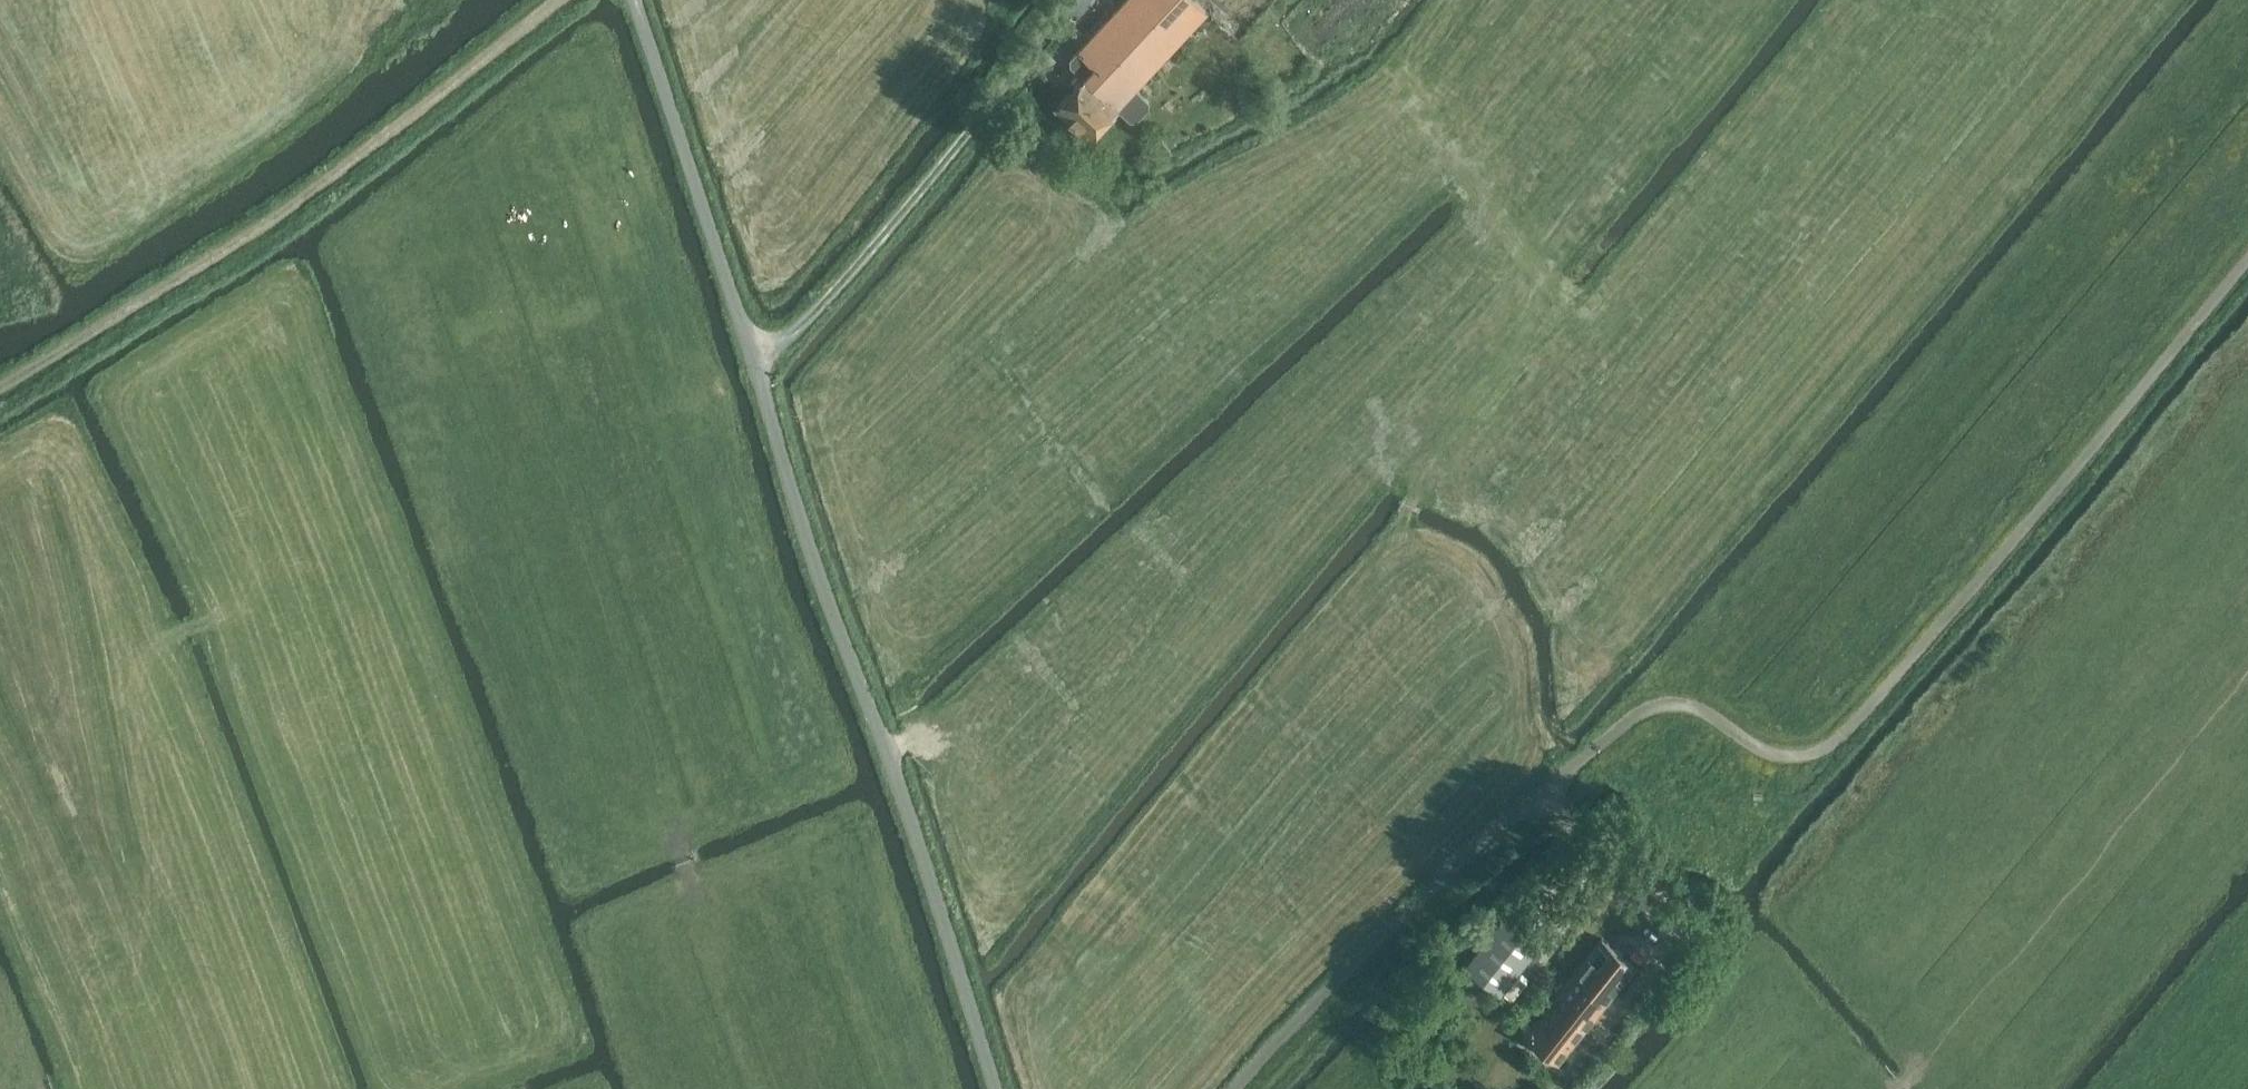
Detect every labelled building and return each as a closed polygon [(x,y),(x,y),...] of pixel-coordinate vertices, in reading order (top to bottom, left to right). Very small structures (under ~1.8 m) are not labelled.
[(1091,67),(1083,75),(1086,77),(1057,108),(1089,138),(1117,106),(1118,106),(1206,12),(1204,11),(1205,10),(1195,0),(1154,0),(1091,67)] [(1205,10),(1209,5),(1214,0),(1195,0),(1205,10)] [(1556,923),(1534,905),(1521,895),(1464,966),(1499,995),(1556,923)] [(1559,1063),(1637,965),(1602,937),(1523,1034),(1559,1063)]
